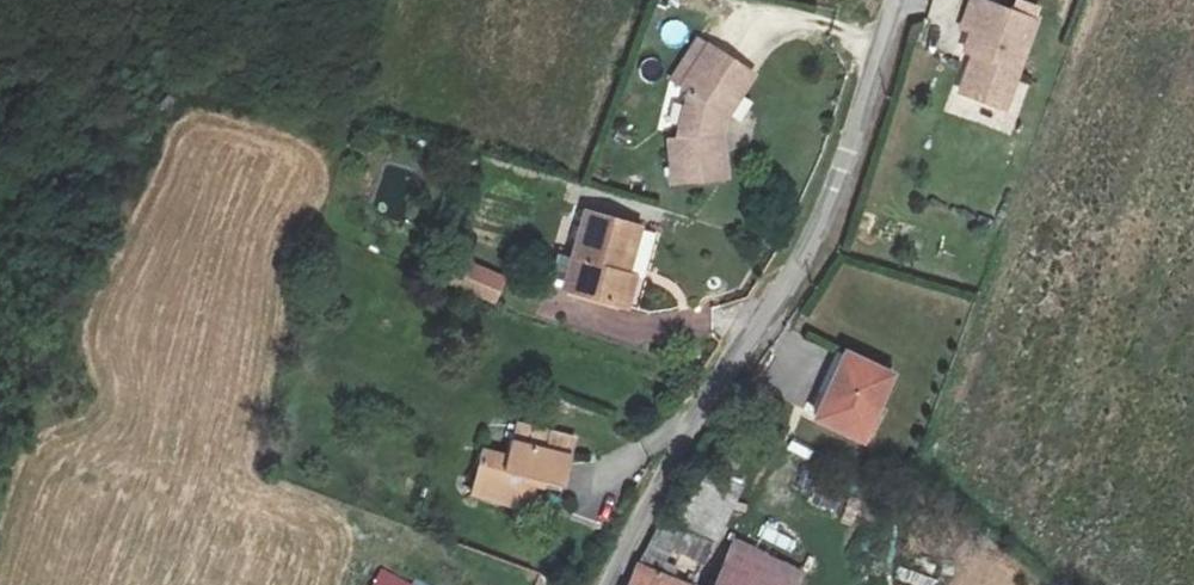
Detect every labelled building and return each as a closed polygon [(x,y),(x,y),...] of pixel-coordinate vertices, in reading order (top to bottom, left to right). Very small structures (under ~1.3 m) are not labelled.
[(982,0),(973,0),(963,27),(974,31),(967,50),(981,56),(978,66),(972,64),(962,92),(1007,107),(1037,19),(982,0)] [(726,113),(751,74),(705,45),(680,85),(687,89),(676,140),(668,141),(674,184),(727,177),(722,135),(726,113)] [(640,225),(590,212),(575,264),(552,257),(543,288),(629,312),(637,281),(625,278),(640,225)] [(471,265),(460,287),(496,304),(507,282),(471,265)] [(848,356),(818,423),(867,444),(896,377),(848,356)] [(573,459),(578,442),(519,425),(509,458),(483,451),(471,494),(516,509),(519,501),(530,504),(534,488),(544,490),(546,483),(564,488),(572,458),(573,459)] [(671,556),(700,569),(741,483),(696,462),(652,547),(643,567),(662,574),(671,556)] [(720,584),(799,584),(804,573),(737,545),(720,584)] [(662,574),(643,567),(636,584),(692,584),(662,574)] [(373,584),(412,584),(413,583),(381,568),(373,584)]
